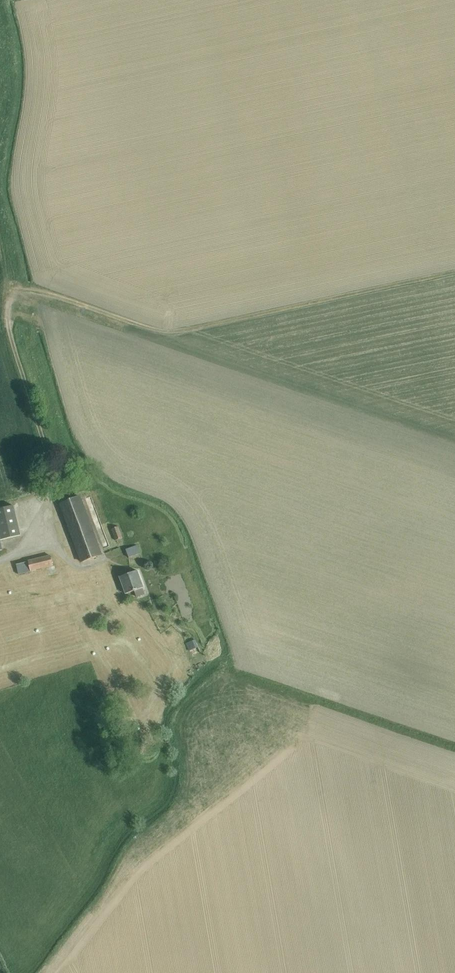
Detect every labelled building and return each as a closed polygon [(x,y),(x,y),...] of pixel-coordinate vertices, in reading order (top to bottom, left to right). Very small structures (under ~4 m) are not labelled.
[(60,504),(82,562),(102,555),(80,497),(60,504)] [(21,536),(14,506),(0,509),(0,540),(21,536)] [(115,521),(108,523),(114,539),(121,537),(115,521)] [(126,550),(129,558),(140,554),(137,546),(126,550)] [(16,565),(19,575),(53,566),(50,556),(29,561),(29,562),(16,565)] [(121,581),(124,589),(127,598),(136,594),(138,600),(145,597),(143,592),(145,591),(138,574),(121,581)] [(199,652),(201,652),(195,639),(185,643),(191,656),(192,655),(195,661),(202,658),(199,652)]
